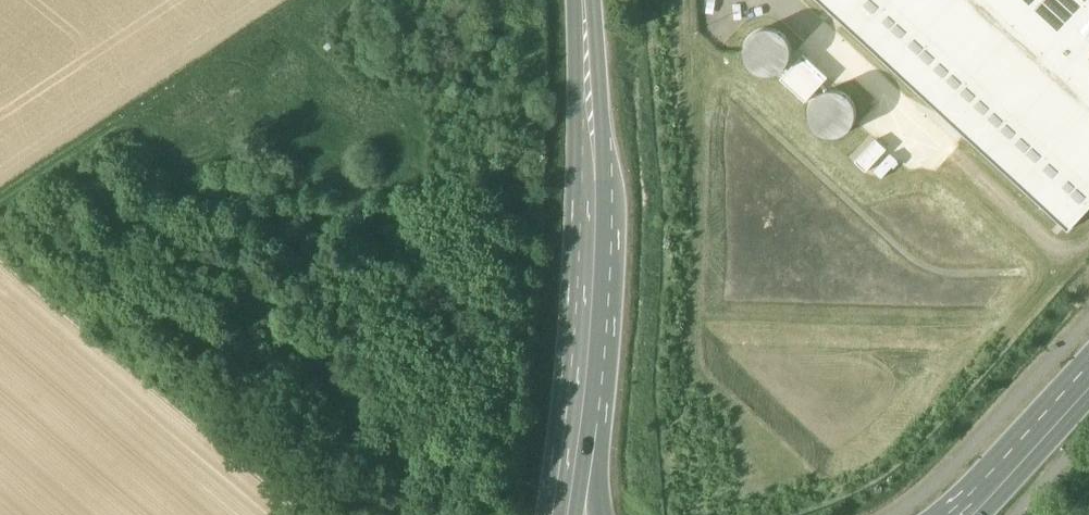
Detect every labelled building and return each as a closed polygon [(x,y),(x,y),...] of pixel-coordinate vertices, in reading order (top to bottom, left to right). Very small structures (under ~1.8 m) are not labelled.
[(1068,231),(1088,209),(1088,0),(818,0),(1068,231)] [(745,47),(744,55),(746,62),(752,70),(760,75),(768,76),(776,74),(784,69),(789,61),(790,53),(788,44),(783,36),(775,31),(766,30),(757,32),(749,38),(745,47)] [(803,55),(780,80),(805,103),(828,78),(803,55)] [(810,107),(809,117),(812,126),(816,132),(825,137),(833,138),(842,136),(849,131),(853,124),(855,115),(853,105),(849,98),(840,93),(831,92),(823,93),(815,99),(810,107)] [(876,140),(855,163),(866,173),(887,150),(876,140)]
